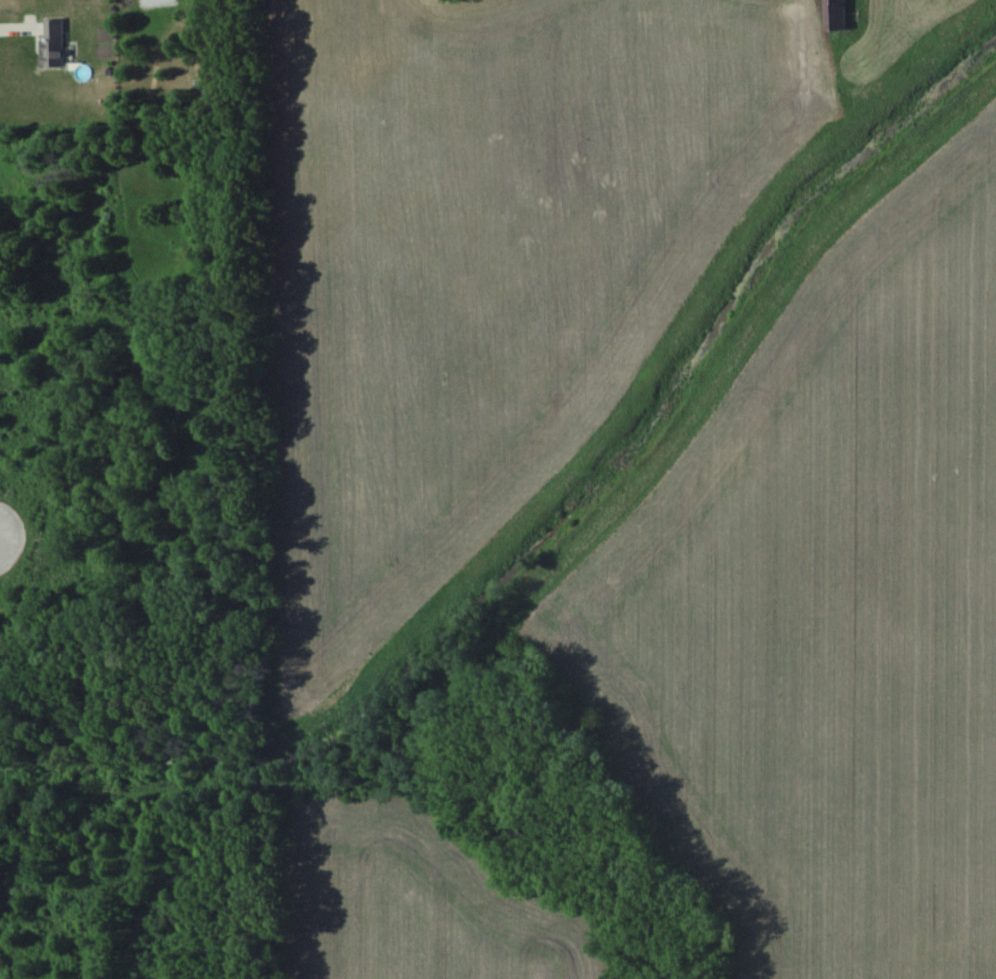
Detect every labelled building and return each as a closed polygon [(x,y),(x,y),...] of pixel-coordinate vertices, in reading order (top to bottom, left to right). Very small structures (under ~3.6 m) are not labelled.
[(825,31),(849,30),(849,0),(825,0),(825,31)] [(44,20),(44,68),(66,68),(66,20),(44,20)]
